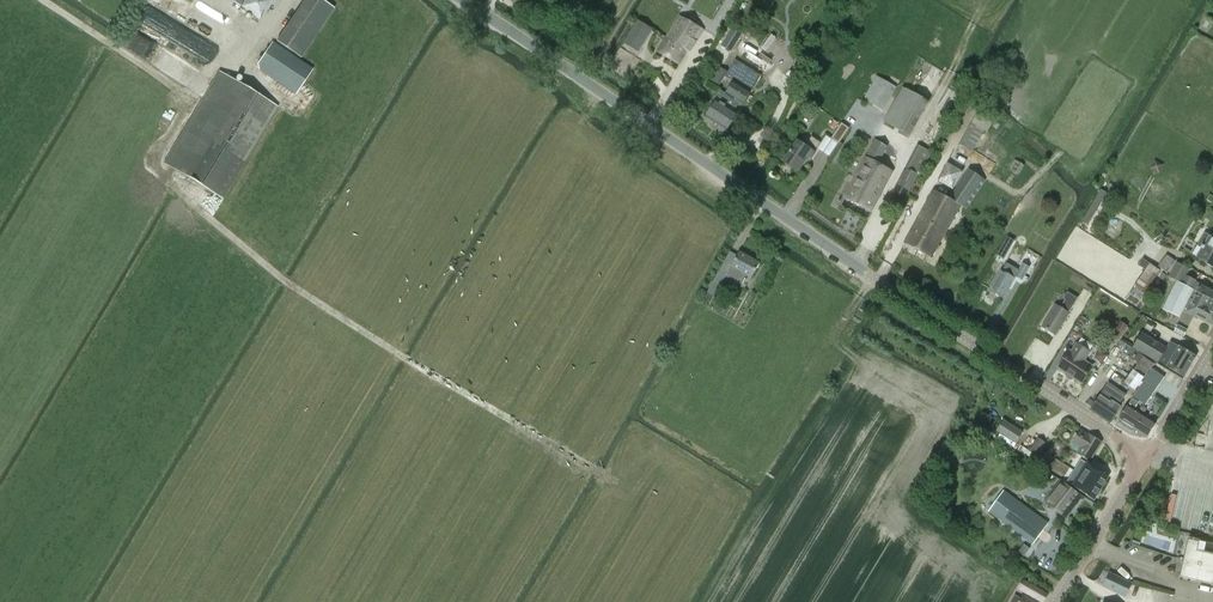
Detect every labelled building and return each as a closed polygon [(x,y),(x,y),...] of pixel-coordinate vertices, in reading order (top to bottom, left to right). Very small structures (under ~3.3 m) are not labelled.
[(217,19),(182,0),(151,0),(150,2),(209,34),(217,19)] [(277,42),(301,58),(334,8),(322,0),(305,0),(277,42)] [(141,25),(201,56),(209,41),(149,9),(141,25)] [(681,16),(668,37),(668,36),(667,37),(690,51),(705,29),(681,16)] [(637,50),(651,28),(638,20),(624,42),(637,50)] [(731,51),(741,35),(731,29),(721,45),(731,51)] [(690,51),(667,37),(658,51),(679,65),(687,50),(690,51)] [(297,95),(313,70),(272,42),(256,67),(297,95)] [(738,112),(733,109),(738,101),(743,104),(761,76),(735,60),(728,72),(720,67),(711,81),(720,86),(726,76),(734,82),(727,93),(724,92),(719,100),(718,100),(707,117),(727,130),(738,112)] [(220,71),(185,128),(164,163),(223,199),(279,107),(220,71)] [(898,86),(878,75),(864,101),(883,111),(898,86)] [(911,135),(930,101),(905,87),(886,121),(911,135)] [(687,112),(690,111),(691,108),(689,104),(686,103),(683,104),(682,107),(684,111),(687,112)] [(972,123),(960,145),(973,152),(985,130),(987,131),(993,122),(978,114),(972,123)] [(834,129),(838,123),(834,120),(830,127),(834,129)] [(839,144),(850,128),(842,123),(831,138),(839,144)] [(810,161),(821,144),(812,137),(806,147),(799,142),(785,162),(798,171),(807,159),(810,161)] [(893,172),(879,164),(888,146),(876,139),(857,175),(877,186),(880,180),(887,184),(893,172)] [(904,172),(899,182),(912,189),(917,179),(920,174),(921,175),(922,173),(933,153),(918,145),(907,168),(909,169),(904,172)] [(1009,170),(1019,175),(1025,165),(1015,160),(1009,170)] [(934,239),(941,242),(961,206),(967,209),(987,181),(970,168),(951,199),(935,190),(914,228),(925,234),(922,239),(931,244),(934,239)] [(872,213),(887,184),(880,180),(877,186),(857,175),(845,198),(872,213)] [(912,189),(899,182),(894,193),(906,199),(912,189)] [(1106,193),(1101,190),(1082,221),(1087,225),(1106,193)] [(932,258),(941,242),(934,239),(931,244),(922,239),(925,234),(914,228),(906,243),(932,258)] [(1205,235),(1193,255),(1212,268),(1212,239),(1205,235)] [(1009,245),(1013,240),(1007,236),(1004,242),(1009,245)] [(752,278),(761,262),(740,251),(727,275),(743,283),(747,275),(752,278)] [(1168,256),(1160,268),(1167,273),(1175,261),(1168,256)] [(1133,286),(1144,294),(1160,270),(1150,263),(1133,286)] [(1177,282),(1177,281),(1191,288),(1191,289),(1212,300),(1212,291),(1195,282),(1196,281),(1186,276),(1189,269),(1176,263),(1169,277),(1177,282)] [(1030,268),(1024,264),(1016,277),(1023,280),(1030,268)] [(1004,298),(1015,279),(1002,271),(991,291),(1004,298)] [(719,273),(708,292),(713,295),(724,276),(719,273)] [(1191,289),(1191,288),(1177,281),(1177,282),(1163,309),(1180,318),(1185,308),(1188,310),(1187,312),(1212,325),(1212,300),(1191,289)] [(1068,292),(1064,298),(1065,299),(1074,305),(1078,299),(1068,292)] [(702,303),(707,306),(713,296),(708,293),(702,303)] [(1065,299),(1060,307),(1056,305),(1042,326),(1056,335),(1069,313),(1074,305),(1065,299)] [(1112,335),(1119,340),(1128,326),(1121,321),(1112,335)] [(1178,326),(1175,332),(1183,336),(1187,330),(1178,326)] [(1184,376),(1196,356),(1170,341),(1166,348),(1141,333),(1133,348),(1158,362),(1159,361),(1184,376)] [(1130,353),(1133,348),(1121,340),(1118,345),(1130,353)] [(1082,383),(1093,367),(1084,361),(1089,352),(1077,344),(1071,352),(1069,351),(1059,367),(1082,383)] [(1124,383),(1135,390),(1154,363),(1143,356),(1124,383)] [(1145,405),(1164,377),(1151,369),(1133,397),(1145,405)] [(1119,405),(1126,395),(1107,383),(1094,403),(1089,400),(1086,405),(1091,408),(1090,410),(1110,423),(1121,406),(1119,405)] [(1146,438),(1156,422),(1134,409),(1138,402),(1132,398),(1118,420),(1146,438)] [(1016,443),(1022,432),(1003,420),(997,431),(1016,443)] [(1090,462),(1102,442),(1089,434),(1089,435),(1081,430),(1073,443),(1081,447),(1077,454),(1090,462)] [(1037,456),(1045,443),(1038,439),(1030,452),(1037,456)] [(1060,453),(1063,448),(1053,442),(1050,447),(1060,453)] [(1081,459),(1074,470),(1101,487),(1108,476),(1088,463),(1087,464),(1081,459)] [(1101,487),(1074,470),(1067,481),(1074,485),(1074,486),(1094,499),(1101,487)] [(1066,518),(1083,495),(1072,488),(1061,479),(1044,502),(1066,518)] [(1191,524),(1195,492),(1179,490),(1175,522),(1191,524)] [(1033,544),(1048,523),(1004,491),(989,511),(1033,544)] [(1180,577),(1212,584),(1212,544),(1199,541),(1189,539),(1184,560),(1183,559),(1181,568),(1182,568),(1180,577)] [(1004,567),(1008,562),(1000,556),(996,561),(1004,567)] [(1104,586),(1126,597),(1132,584),(1111,573),(1104,586)] [(1024,581),(1019,589),(1029,594),(1042,601),(1043,601),(1047,596),(1048,594),(1033,586),(1024,581)]
